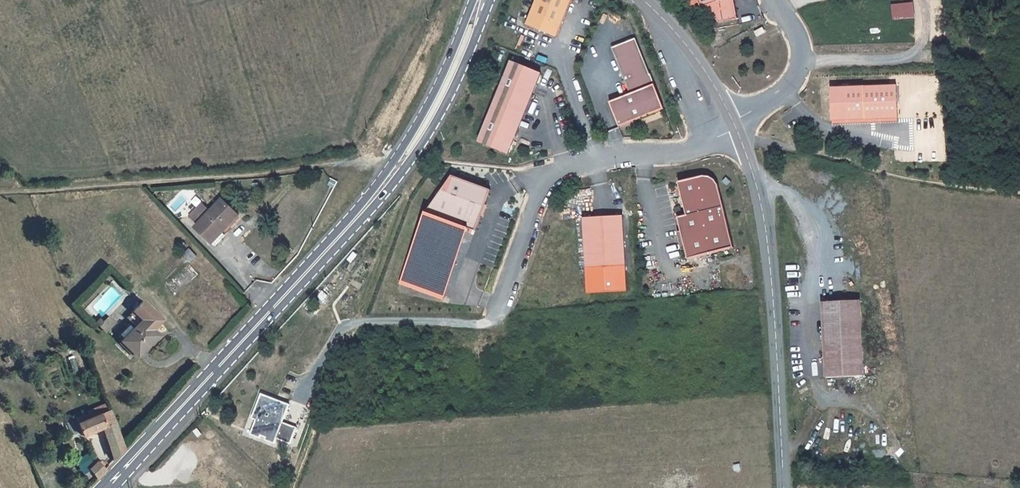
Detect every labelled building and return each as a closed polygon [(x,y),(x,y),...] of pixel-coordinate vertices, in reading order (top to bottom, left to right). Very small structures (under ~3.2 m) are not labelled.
[(558,31),(571,0),(536,0),(528,18),(558,31)] [(702,2),(703,1),(718,22),(740,18),(737,0),(702,0),(702,2)] [(763,21),(755,26),(757,30),(766,26),(763,21)] [(614,43),(631,90),(610,98),(620,122),(665,105),(638,34),(614,43)] [(478,134),(508,147),(542,68),(512,55),(478,134)] [(896,82),(830,84),(831,117),(897,116),(896,82)] [(455,172),(428,208),(477,228),(493,187),(455,172)] [(685,216),(676,218),(685,260),(732,250),(718,186),(715,181),(709,178),(703,177),(678,182),(685,216)] [(212,246),(238,219),(219,200),(192,227),(212,246)] [(622,214),(583,215),(584,266),(624,265),(622,214)] [(191,250),(184,243),(177,248),(185,256),(191,250)] [(155,323),(164,312),(145,295),(129,312),(133,316),(123,326),(127,329),(122,335),(139,350),(160,328),(155,323)] [(820,378),(859,377),(856,302),(817,303),(820,378)] [(104,318),(113,309),(107,303),(98,312),(104,318)] [(283,423),(288,403),(259,395),(253,418),(255,419),(251,434),(290,445),(295,427),(283,423)] [(102,422),(116,456),(127,443),(112,403),(79,416),(84,429),(102,422)] [(82,473),(88,486),(97,476),(94,469),(82,473)]
